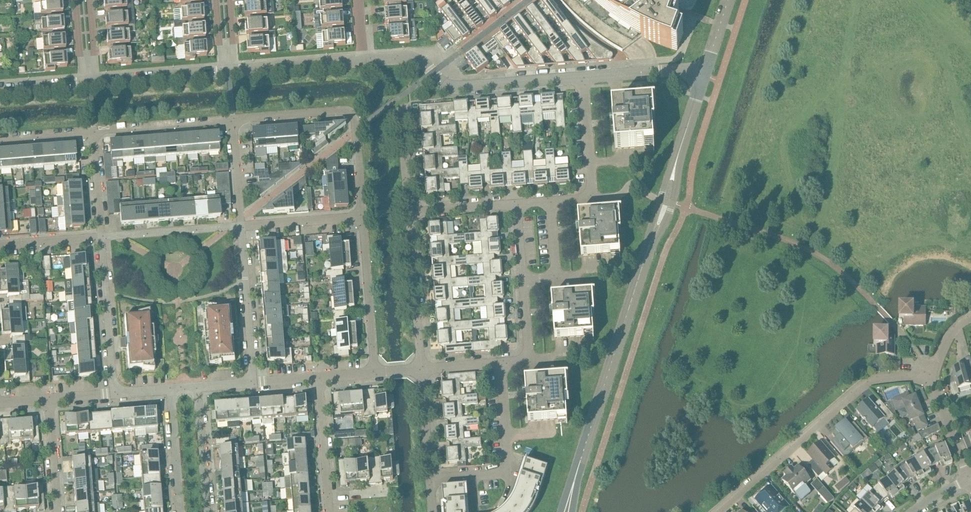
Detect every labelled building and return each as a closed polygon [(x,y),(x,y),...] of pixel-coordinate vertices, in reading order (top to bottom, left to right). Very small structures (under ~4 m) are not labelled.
[(45,1),(45,2),(39,3),(40,15),(62,13),(62,4),(59,4),(59,0),(45,0),(45,1)] [(106,0),(103,0),(104,10),(133,7),(132,0),(106,0)] [(262,15),(268,15),(267,15),(274,14),(273,0),(247,0),(247,7),(244,7),(245,17),(248,16),(262,15)] [(321,10),(343,9),(342,0),(320,0),(321,10)] [(447,5),(444,0),(440,0),(436,3),(441,9),(447,5)] [(480,28),(483,25),(482,23),(473,11),(465,0),(456,0),(455,1),(466,16),(459,21),(468,33),(475,28),(477,30),(480,28)] [(473,11),(482,23),(489,18),(490,20),(497,15),(495,12),(486,1),(486,0),(475,0),(480,6),(473,11)] [(507,7),(510,4),(509,2),(507,0),(487,0),(486,1),(495,12),(502,7),(504,9),(507,7)] [(534,8),(538,12),(543,20),(543,19),(550,14),(561,29),(563,31),(569,26),(572,23),(559,10),(550,0),(540,0),(541,3),(534,8)] [(562,2),(572,13),(583,23),(595,34),(609,43),(622,51),(642,36),(650,40),(659,44),(677,51),(683,33),(667,28),(672,13),(674,13),(674,12),(668,9),(653,2),(650,0),(560,0),(562,2)] [(173,21),(203,20),(203,11),(200,11),(199,2),(202,2),(180,3),(180,4),(185,3),(186,9),(180,10),(181,20),(173,21)] [(407,3),(385,5),(388,5),(388,14),(385,14),(386,23),(389,23),(408,21),(407,10),(414,9),(413,3),(407,3)] [(461,38),(463,40),(470,35),(468,33),(459,21),(448,6),(441,11),(453,26),(445,32),(446,33),(454,44),(461,38)] [(521,18),(528,27),(530,30),(537,25),(548,39),(555,34),(543,19),(543,20),(538,12),(534,8),(533,6),(529,8),(526,11),(528,13),(521,18)] [(133,7),(104,10),(107,10),(108,18),(105,18),(106,27),(134,25),(133,7)] [(341,18),(340,9),(343,9),(321,10),(321,11),(314,11),(316,29),(344,26),(344,17),(341,18)] [(40,15),(33,15),(34,21),(41,21),(42,33),(64,31),(63,22),(60,22),(60,18),(60,13),(63,13),(62,13),(40,15)] [(246,25),(247,34),(275,32),(269,32),(268,21),(262,21),(262,15),(248,16),(249,25),(246,25)] [(507,28),(515,39),(522,34),(528,41),(534,36),(530,30),(528,27),(521,18),(519,16),(516,19),(513,21),(514,23),(507,28)] [(203,20),(173,21),(174,28),(175,39),(176,39),(183,39),(205,38),(204,28),(201,29),(201,20),(203,20)] [(389,32),(387,32),(388,41),(400,40),(400,43),(410,43),(409,28),(415,28),(415,20),(408,21),(389,23),(389,32)] [(609,61),(611,60),(612,59),(613,57),(612,55),(611,54),(597,44),(584,34),(572,23),(569,26),(588,51),(596,62),(609,61)] [(134,25),(106,27),(106,28),(109,28),(109,36),(106,36),(107,46),(110,46),(124,44),(129,44),(129,32),(135,32),(134,25)] [(323,35),(324,49),(334,49),(334,46),(346,45),(345,35),(342,36),(341,27),(344,27),(344,26),(316,29),(316,36),(323,35)] [(501,33),(494,39),(499,46),(502,51),(510,45),(514,51),(521,46),(515,39),(507,28),(506,26),(502,29),(499,31),(501,33)] [(569,26),(563,31),(573,45),(567,50),(568,52),(567,52),(576,64),(586,63),(582,55),(588,51),(569,26)] [(436,33),(437,40),(444,35),(441,29),(436,33)] [(64,31),(42,33),(42,37),(42,39),(43,51),(65,49),(65,40),(62,40),(61,36),(61,31),(64,31)] [(260,55),(271,54),(269,39),(276,39),(275,32),(247,34),(247,35),(250,34),(250,43),(247,43),(248,52),(260,52),(260,55)] [(553,46),(547,52),(548,53),(547,54),(556,65),(565,65),(565,64),(562,56),(567,52),(568,52),(567,50),(555,34),(548,39),(553,46)] [(533,48),(526,53),(528,55),(527,55),(536,67),(545,66),(542,58),(547,54),(548,53),(547,52),(541,44),(534,36),(528,41),(533,48)] [(183,39),(176,39),(176,40),(177,47),(178,61),(195,60),(194,57),(206,56),(206,46),(203,47),(202,38),(205,38),(183,39)] [(467,56),(465,57),(469,63),(477,74),(484,69),(489,65),(483,57),(499,46),(494,39),(478,51),(477,48),(467,56)] [(111,54),(108,54),(109,64),(121,63),(121,66),(131,65),(130,50),(124,50),(124,44),(110,46),(111,54)] [(518,56),(511,62),(516,68),(516,69),(525,68),(522,60),(527,55),(528,55),(526,53),(521,46),(514,51),(518,56)] [(65,49),(43,51),(43,57),(45,72),(55,71),(55,68),(67,67),(66,58),(64,58),(63,58),(63,49),(65,49)] [(541,97),(540,97),(540,98),(541,98),(541,103),(542,115),(543,115),(555,114),(556,121),(556,130),(566,130),(563,101),(555,102),(554,97),(554,96),(551,96),(551,95),(544,96),(544,97),(541,97)] [(519,99),(519,105),(520,117),(521,117),(522,125),(534,124),(535,132),(544,131),(543,122),(543,115),(542,115),(541,103),(533,103),(532,98),(533,98),(529,98),(529,97),(522,97),(522,98),(519,99)] [(497,100),(497,101),(497,106),(498,118),(499,118),(512,117),(513,134),(522,133),(522,125),(521,117),(520,117),(519,105),(511,105),(511,100),(511,99),(507,100),(507,99),(501,99),(501,100),(497,100)] [(476,102),(475,102),(475,103),(476,108),(477,120),(490,119),(491,135),(500,135),(499,118),(498,118),(497,106),(489,107),(489,102),(489,101),(486,101),(485,100),(479,101),(479,102),(476,102)] [(457,104),(454,104),(455,113),(455,120),(455,122),(456,122),(468,121),(469,137),(478,136),(479,136),(477,120),(476,108),(467,109),(467,103),(464,103),(464,102),(457,103),(457,104)] [(421,119),(420,119),(420,125),(421,125),(422,128),(422,129),(427,128),(440,127),(439,115),(455,113),(454,104),(426,106),(426,115),(421,115),(421,119)] [(655,104),(647,105),(612,107),(615,149),(653,146),(654,151),(652,126),(655,126),(653,105),(656,105),(655,104)] [(338,132),(346,126),(322,127),(322,126),(300,127),(301,136),(316,135),(317,148),(312,151),(315,155),(329,144),(325,139),(328,137),(329,139),(338,132)] [(423,140),(422,140),(422,147),(423,147),(423,151),(429,150),(442,149),(442,148),(441,136),(456,135),(456,126),(451,126),(440,127),(427,128),(428,137),(423,137),(422,137),(423,140)] [(298,127),(287,128),(288,147),(299,146),(298,127)] [(288,147),(287,128),(276,129),(277,148),(288,147)] [(276,129),(265,130),(266,149),(277,148),(276,129)] [(266,149),(265,130),(254,131),(255,150),(266,149)] [(218,134),(207,135),(208,153),(219,153),(218,134)] [(521,134),(514,134),(514,140),(514,143),(522,143),(522,140),(521,134)] [(198,154),(196,135),(185,136),(187,155),(198,154)] [(207,135),(196,135),(198,154),(208,153),(207,135)] [(176,156),(187,155),(185,136),(174,137),(176,156)] [(164,138),(165,157),(176,156),(174,137),(164,138)] [(155,158),(165,157),(164,138),(153,139),(155,158)] [(142,140),(144,159),(144,163),(155,163),(155,158),(153,139),(142,140)] [(131,141),(133,159),(144,159),(142,140),(131,141)] [(112,161),(122,160),(121,141),(110,142),(111,154),(103,155),(105,180),(112,179),(111,166),(112,166),(112,161)] [(131,141),(121,141),(122,160),(133,159),(131,141)] [(74,145),(63,146),(65,165),(76,164),(74,145)] [(54,166),(65,165),(63,146),(53,147),(54,166)] [(43,167),(54,166),(53,147),(42,148),(43,167)] [(424,162),(423,162),(424,169),(425,169),(425,173),(426,173),(426,172),(431,172),(443,171),(443,170),(442,158),(458,157),(459,156),(458,147),(442,148),(442,149),(429,150),(430,158),(425,159),(425,158),(424,159),(424,162)] [(43,167),(42,148),(31,149),(33,167),(43,167)] [(22,168),(33,167),(31,149),(20,150),(22,168)] [(555,149),(545,150),(546,160),(548,179),(556,178),(556,183),(556,184),(560,184),(560,185),(566,184),(566,183),(570,183),(570,182),(570,174),(574,173),(573,165),(569,165),(568,158),(555,159),(555,149)] [(11,169),(10,150),(0,151),(0,166),(0,170),(11,169)] [(22,168),(20,150),(10,150),(11,169),(22,168)] [(523,152),(524,161),(525,168),(526,180),(534,180),(534,185),(534,186),(538,185),(538,186),(545,186),(545,185),(548,184),(548,179),(546,160),(533,161),(532,151),(523,152)] [(326,166),(339,165),(338,153),(338,152),(326,162),(326,166)] [(511,153),(502,154),(504,182),(512,182),(513,187),(512,187),(516,187),(516,188),(523,188),(523,186),(526,186),(526,180),(525,168),(512,169),(511,153)] [(489,155),(480,155),(482,184),(491,183),(491,188),(491,189),(494,189),(494,190),(501,189),(501,188),(505,188),(504,182),(502,154),(503,170),(490,171),(489,155)] [(467,156),(458,157),(459,164),(459,169),(460,178),(460,186),(469,185),(469,190),(469,191),(473,190),(473,192),(479,191),(479,190),(483,190),(482,184),(480,155),(481,172),(469,173),(467,156)] [(289,164),(290,171),(290,174),(300,166),(300,162),(300,163),(289,164)] [(426,184),(425,184),(425,191),(427,191),(427,195),(428,195),(427,194),(436,193),(444,193),(445,193),(444,180),(460,178),(459,169),(454,169),(443,170),(443,171),(431,172),(432,180),(426,180),(426,184)] [(268,170),(254,171),(255,178),(258,178),(269,177),(268,170)] [(279,172),(280,179),(280,181),(290,174),(290,171),(279,172)] [(328,186),(328,187),(347,185),(346,174),(327,176),(327,178),(325,178),(326,186),(328,186)] [(295,212),(295,209),(294,195),(306,185),(306,186),(307,186),(306,177),(281,196),(285,200),(282,203),(281,201),(272,208),(264,214),(295,212)] [(271,188),(280,181),(280,179),(270,180),(271,183),(271,188)] [(261,196),(271,188),(271,183),(258,184),(259,194),(260,194),(261,196)] [(81,195),(80,184),(57,186),(58,197),(81,195)] [(328,187),(324,187),(324,198),(348,196),(347,185),(328,187)] [(8,201),(8,189),(0,190),(0,201),(8,201)] [(217,193),(205,194),(206,199),(207,219),(220,218),(219,205),(224,204),(223,192),(217,193)] [(81,195),(58,197),(56,197),(57,208),(82,206),(81,195)] [(348,196),(324,198),(323,198),(324,211),(331,211),(330,209),(349,207),(348,196)] [(163,202),(156,203),(158,223),(170,222),(169,202),(168,198),(165,198),(164,201),(164,202),(163,202)] [(171,198),(168,198),(169,202),(170,222),(183,221),(181,201),(173,202),(173,200),(171,198)] [(120,200),(113,201),(114,214),(120,214),(121,226),(134,225),(132,205),(131,199),(120,200)] [(206,199),(193,200),(195,220),(207,219),(206,199)] [(193,200),(181,201),(183,221),(195,220),(193,200)] [(9,211),(8,201),(0,201),(0,212),(9,211)] [(156,203),(144,204),(146,224),(158,223),(156,203)] [(144,204),(132,205),(134,225),(146,224),(144,204)] [(58,218),(59,218),(83,216),(82,206),(57,208),(58,218)] [(578,214),(581,256),(619,253),(620,257),(618,232),(621,232),(619,211),(622,211),(622,210),(578,214)] [(9,211),(0,212),(0,223),(10,222),(9,211)] [(480,233),(464,235),(465,244),(499,241),(499,240),(498,240),(498,241),(493,241),(493,233),(498,233),(498,229),(499,229),(499,222),(498,222),(497,218),(497,219),(488,220),(488,215),(484,215),(481,215),(480,215),(481,220),(479,220),(480,233)] [(59,218),(58,218),(59,232),(66,232),(66,229),(84,227),(83,216),(59,218)] [(429,228),(428,228),(429,235),(430,234),(430,238),(431,238),(436,238),(437,246),(432,246),(431,246),(465,244),(464,235),(454,235),(448,236),(447,223),(447,218),(438,218),(438,223),(430,224),(429,224),(429,228)] [(18,233),(17,222),(10,222),(0,223),(0,234),(18,233)] [(340,236),(327,237),(327,243),(330,243),(331,257),(351,255),(350,244),(342,245),(342,242),(340,242),(340,236)] [(259,243),(259,254),(285,252),(284,241),(259,243)] [(499,241),(465,244),(481,243),(482,255),(466,256),(467,265),(501,263),(501,262),(500,262),(495,263),(494,255),(499,254),(500,254),(500,251),(501,251),(500,244),(499,244),(499,241)] [(314,244),(306,244),(307,257),(315,257),(314,244)] [(431,250),(430,250),(431,256),(432,256),(432,260),(433,260),(438,259),(439,267),(433,268),(433,267),(433,268),(467,265),(466,256),(450,258),(449,245),(465,244),(431,246),(431,250)] [(285,253),(285,252),(259,254),(260,265),(286,263),(287,261),(286,254),(285,253)] [(332,271),(326,271),(326,277),(330,277),(345,276),(345,270),(346,270),(346,267),(351,267),(351,255),(331,257),(332,271)] [(70,269),(88,268),(87,257),(70,258),(70,269)] [(0,272),(0,283),(18,282),(17,273),(22,272),(21,261),(5,262),(6,268),(5,269),(5,271),(0,272)] [(260,265),(261,276),(279,274),(286,274),(286,273),(287,271),(287,265),(286,263),(260,265)] [(501,263),(467,265),(467,266),(483,264),(484,277),(468,278),(469,287),(503,284),(502,284),(497,284),(496,276),(501,276),(502,276),(502,273),(503,272),(502,266),(501,266),(501,263)] [(433,271),(432,271),(432,278),(434,278),(434,282),(434,281),(440,281),(440,289),(435,289),(434,289),(435,290),(469,287),(468,278),(452,279),(451,267),(467,266),(467,265),(433,268),(433,271)] [(71,280),(89,279),(88,268),(70,269),(71,280)] [(279,285),(279,274),(261,276),(262,287),(279,285)] [(345,276),(330,277),(331,283),(333,283),(334,297),(354,296),(353,284),(347,284),(347,282),(346,282),(345,276)] [(72,291),(89,290),(89,279),(71,280),(72,291)] [(0,283),(0,295),(7,294),(7,297),(8,297),(9,303),(22,302),(29,301),(28,281),(18,282),(0,283)] [(503,284),(469,287),(485,286),(486,298),(474,299),(470,300),(470,309),(504,306),(498,306),(498,298),(503,298),(504,298),(503,294),(504,294),(504,288),(503,288),(503,284)] [(280,296),(279,285),(262,287),(263,297),(280,296)] [(435,293),(434,293),(434,300),(435,300),(436,303),(441,303),(442,311),(437,311),(436,311),(470,309),(470,300),(453,301),(452,289),(469,287),(435,290),(435,293)] [(67,302),(90,300),(89,290),(72,291),(64,292),(65,302),(67,302)] [(555,338),(582,336),(593,336),(593,340),(594,340),(592,315),(594,315),(593,294),(595,294),(595,293),(551,296),(555,338)] [(281,307),(280,296),(263,297),(264,308),(281,307)] [(335,311),(333,311),(333,317),(348,316),(348,310),(349,310),(349,308),(355,307),(354,296),(334,297),(335,311)] [(68,313),(91,311),(90,300),(67,302),(68,313)] [(8,311),(0,312),(1,324),(21,322),(26,322),(25,304),(22,305),(22,302),(9,303),(9,309),(8,309),(8,311)] [(921,306),(913,306),(913,305),(912,305),(912,306),(899,306),(899,318),(899,319),(904,319),(904,326),(926,326),(926,312),(921,312),(921,306)] [(287,306),(281,307),(264,308),(265,319),(282,318),(288,317),(287,306)] [(504,306),(470,309),(486,308),(487,320),(471,321),(472,331),(488,329),(500,328),(499,320),(505,319),(505,320),(505,316),(506,316),(506,309),(504,309),(504,306)] [(222,362),(235,361),(234,340),(238,340),(238,330),(233,330),(231,309),(218,310),(218,308),(206,308),(207,324),(205,324),(207,350),(209,350),(211,366),(210,366),(211,367),(222,364),(222,362)] [(437,315),(435,315),(436,321),(437,321),(437,325),(438,325),(443,324),(444,332),(455,332),(472,331),(471,321),(455,323),(454,310),(466,309),(470,309),(436,311),(437,315)] [(75,323),(92,322),(91,311),(68,313),(67,313),(68,324),(75,323)] [(138,317),(124,318),(126,338),(121,339),(122,349),(127,349),(128,369),(142,368),(142,370),(154,371),(152,355),(155,355),(153,328),(150,328),(149,313),(149,312),(137,315),(138,317)] [(334,330),(331,331),(332,338),(337,337),(357,336),(356,324),(350,325),(350,322),(349,322),(348,316),(333,317),(334,330)] [(265,319),(265,330),(283,328),(282,318),(265,319)] [(21,322),(1,324),(2,335),(10,335),(10,337),(11,337),(12,343),(25,342),(30,342),(30,336),(24,336),(22,336),(21,322)] [(92,322),(75,323),(76,334),(93,333),(92,322)] [(477,343),(473,343),(474,352),(482,352),(502,350),(501,342),(506,341),(507,341),(507,338),(508,338),(507,331),(506,331),(506,328),(506,327),(505,327),(500,328),(488,329),(489,342),(477,343)] [(265,330),(266,340),(284,339),(283,328),(265,330)] [(887,330),(887,331),(874,331),(874,344),(873,344),(881,344),(881,356),(894,356),(894,335),(887,335),(887,330)] [(438,336),(437,337),(438,343),(439,343),(439,347),(440,347),(440,346),(445,346),(446,355),(474,352),(473,343),(456,345),(455,332),(444,332),(439,333),(438,333),(438,336)] [(93,333),(76,334),(76,345),(94,343),(93,333)] [(338,346),(333,347),(334,358),(350,357),(349,351),(350,351),(350,348),(358,347),(357,336),(337,337),(338,346)] [(266,340),(267,351),(285,350),(284,339),(266,340)] [(11,352),(4,352),(5,364),(24,362),(23,348),(25,348),(25,342),(12,343),(12,349),(11,349),(11,352)] [(94,343),(76,345),(77,356),(95,354),(94,343)] [(291,349),(285,350),(267,351),(268,362),(277,362),(278,365),(292,364),(291,349)] [(95,354),(77,356),(78,366),(95,365),(95,354)] [(950,384),(956,383),(958,389),(970,385),(970,384),(970,379),(970,360),(970,359),(962,362),(960,362),(959,363),(957,365),(956,366),(955,368),(952,369),(953,371),(951,376),(950,380),(950,384)] [(24,362),(5,364),(5,376),(13,375),(13,378),(15,378),(15,384),(30,382),(28,362),(24,362)] [(75,378),(79,377),(96,376),(95,365),(78,366),(74,367),(75,378)] [(442,388),(441,388),(442,395),(443,395),(443,398),(449,397),(461,396),(460,383),(476,382),(476,373),(447,375),(448,384),(442,384),(442,388)] [(525,380),(526,390),(528,422),(566,419),(567,423),(565,398),(568,398),(566,377),(568,377),(568,376),(525,380)] [(375,390),(368,391),(370,417),(377,416),(377,413),(388,412),(388,408),(394,408),(393,396),(387,397),(386,392),(375,393),(375,390)] [(362,394),(351,395),(353,415),(364,414),(364,417),(370,417),(368,391),(362,391),(362,394)] [(333,393),(335,419),(342,419),(342,416),(353,415),(351,395),(341,396),(340,393),(333,393)] [(444,410),(443,410),(443,416),(445,416),(445,419),(445,420),(450,420),(463,419),(463,418),(462,405),(478,404),(477,395),(461,396),(449,397),(450,406),(444,406),(444,410)] [(914,419),(918,429),(926,426),(915,397),(909,399),(907,395),(893,401),(896,410),(905,406),(911,420),(914,419)] [(307,405),(307,402),(307,398),(295,399),(296,417),(308,416),(308,412),(311,412),(310,405),(307,405)] [(295,399),(284,400),(285,418),(296,417),(295,399)] [(272,401),(274,419),(285,418),(284,400),(272,401)] [(869,401),(856,411),(872,429),(873,428),(878,434),(889,424),(888,423),(887,422),(893,416),(883,405),(879,400),(873,406),(869,401)] [(275,425),(274,419),(272,401),(261,402),(263,420),(263,426),(275,425)] [(251,421),(263,420),(261,402),(250,403),(251,421)] [(896,415),(891,402),(883,405),(893,416),(896,415)] [(240,422),(251,421),(250,403),(238,404),(240,422)] [(238,404),(227,405),(228,423),(229,429),(240,428),(240,422),(238,404)] [(228,423),(227,405),(215,406),(216,412),(213,413),(213,420),(216,420),(217,424),(228,423)] [(156,410),(144,411),(145,429),(146,434),(158,433),(157,424),(160,424),(159,417),(156,417),(156,410)] [(144,411),(133,412),(134,430),(145,429),(144,411)] [(133,412),(121,413),(123,431),(134,430),(133,412)] [(121,413),(110,414),(111,432),(123,431),(121,413)] [(110,414),(98,415),(100,433),(111,432),(110,414)] [(98,415),(87,416),(88,434),(100,433),(98,415)] [(87,416),(76,417),(77,435),(88,434),(87,416)] [(30,420),(19,421),(21,442),(32,441),(32,444),(39,443),(37,417),(30,418),(30,420)] [(77,435),(76,417),(64,418),(65,424),(62,425),(62,432),(65,432),(65,436),(77,435)] [(446,431),(445,431),(445,438),(446,438),(447,442),(452,441),(464,440),(463,427),(480,426),(479,417),(463,418),(463,419),(450,420),(451,427),(445,428),(446,431)] [(9,419),(2,420),(4,446),(11,445),(10,443),(21,442),(19,421),(9,422),(9,419)] [(389,426),(385,431),(385,436),(394,435),(393,419),(388,419),(389,426)] [(845,421),(835,430),(836,432),(832,435),(835,439),(831,442),(845,459),(868,439),(854,423),(849,426),(845,421)] [(938,424),(926,430),(929,437),(941,431),(938,424)] [(878,437),(887,447),(896,438),(887,429),(878,437)] [(916,435),(913,429),(907,432),(912,437),(916,435)] [(448,453),(446,453),(447,460),(448,460),(448,464),(449,464),(449,463),(457,463),(458,468),(467,467),(465,449),(482,448),(481,439),(481,438),(464,440),(452,441),(453,449),(447,450),(448,453)] [(307,453),(306,441),(288,443),(289,454),(307,453)] [(820,443),(808,454),(815,462),(809,467),(818,478),(824,472),(826,475),(833,468),(829,463),(834,459),(820,443)] [(271,444),(266,444),(266,451),(267,456),(274,456),(274,451),(273,444),(271,444)] [(927,449),(936,465),(941,463),(941,465),(944,464),(945,466),(953,463),(945,446),(940,448),(939,444),(927,449)] [(239,458),(238,447),(220,448),(221,460),(239,458)] [(936,465),(927,449),(916,455),(918,459),(915,461),(924,477),(931,473),(930,471),(932,470),(931,468),(936,465)] [(873,455),(877,459),(883,454),(879,450),(873,455)] [(139,454),(140,466),(158,465),(157,453),(139,454)] [(307,453),(289,454),(283,455),(284,466),(290,466),(308,464),(307,453)] [(264,456),(256,457),(257,468),(260,468),(265,468),(264,456)] [(535,506),(539,497),(548,468),(528,461),(529,461),(529,460),(529,459),(529,458),(528,458),(528,457),(527,457),(526,458),(525,459),(525,461),(524,461),(523,461),(526,462),(519,485),(517,492),(515,498),(511,504),(506,510),(503,511),(532,511),(535,506)] [(924,477),(915,461),(912,457),(898,466),(908,482),(913,479),(914,481),(916,479),(918,481),(924,477)] [(221,460),(222,471),(240,470),(245,469),(244,458),(239,458),(221,460)] [(367,462),(357,462),(358,483),(369,482),(369,485),(376,484),(374,458),(367,459),(367,462)] [(380,458),(374,458),(376,484),(383,484),(382,481),(393,480),(393,475),(399,475),(398,463),(392,463),(392,460),(381,460),(380,458)] [(90,459),(72,460),(73,472),(91,470),(90,459)] [(358,483),(357,462),(346,463),(346,460),(339,461),(341,487),(348,486),(348,484),(358,483)] [(309,476),(308,464),(290,466),(291,477),(309,476)] [(159,476),(158,465),(140,466),(141,478),(159,476)] [(875,465),(868,470),(872,474),(878,469),(875,465)] [(904,485),(908,482),(900,469),(898,466),(888,474),(891,477),(887,480),(899,495),(905,490),(903,488),(905,487),(904,485)] [(796,496),(801,502),(811,493),(806,487),(805,488),(804,487),(810,481),(798,467),(794,470),(792,468),(789,471),(789,472),(788,473),(787,472),(784,475),(786,477),(782,481),(795,495),(796,496)] [(91,470),(73,472),(74,483),(92,482),(98,481),(97,470),(91,470)] [(222,471),(223,482),(241,481),(240,470),(222,471)] [(160,488),(159,476),(141,478),(142,489),(160,488)] [(309,476),(291,477),(285,478),(286,489),(310,487),(309,476)] [(846,478),(835,487),(838,492),(850,483),(846,478)] [(899,495),(887,480),(873,491),(883,502),(887,498),(889,500),(891,498),(892,500),(899,495)] [(92,482),(74,483),(75,494),(92,493),(99,492),(98,481),(92,482)] [(224,494),(242,492),(248,492),(247,481),(241,481),(223,482),(224,494)] [(465,487),(468,487),(468,486),(466,486),(466,484),(466,483),(465,483),(465,482),(464,482),(463,483),(462,483),(462,484),(462,485),(462,486),(463,486),(464,487),(442,488),(444,511),(466,511),(465,487)] [(857,488),(853,484),(847,489),(851,493),(857,488)] [(36,488),(25,489),(27,509),(37,508),(38,511),(45,511),(42,485),(35,485),(36,488)] [(782,498),(771,486),(755,500),(766,511),(783,511),(789,507),(782,498)] [(3,511),(9,511),(7,487),(1,488),(1,491),(0,491),(0,511),(3,511)] [(7,487),(9,511),(16,511),(16,510),(27,509),(25,489),(14,490),(14,487),(7,487)] [(286,489),(287,500),(292,500),(311,498),(310,487),(286,489)] [(160,488),(142,489),(143,500),(161,499),(160,488)] [(818,494),(828,505),(834,499),(824,488),(818,494)] [(883,502),(873,491),(861,503),(871,511),(879,511),(881,511),(879,509),(881,507),(879,505),(883,502)] [(224,494),(225,505),(243,504),(242,492),(224,494)] [(92,493),(75,494),(75,506),(93,504),(92,493)] [(293,511),(311,510),(311,498),(292,500),(293,511)] [(143,500),(144,511),(162,510),(161,499),(143,500)] [(225,505),(225,511),(250,511),(249,503),(243,504),(225,505)] [(861,503),(852,511),(871,511),(861,503)] [(970,503),(970,504),(963,507),(963,509),(961,510),(962,511),(970,511),(970,505),(970,503)] [(75,506),(76,511),(100,511),(99,504),(93,504),(75,506)]
